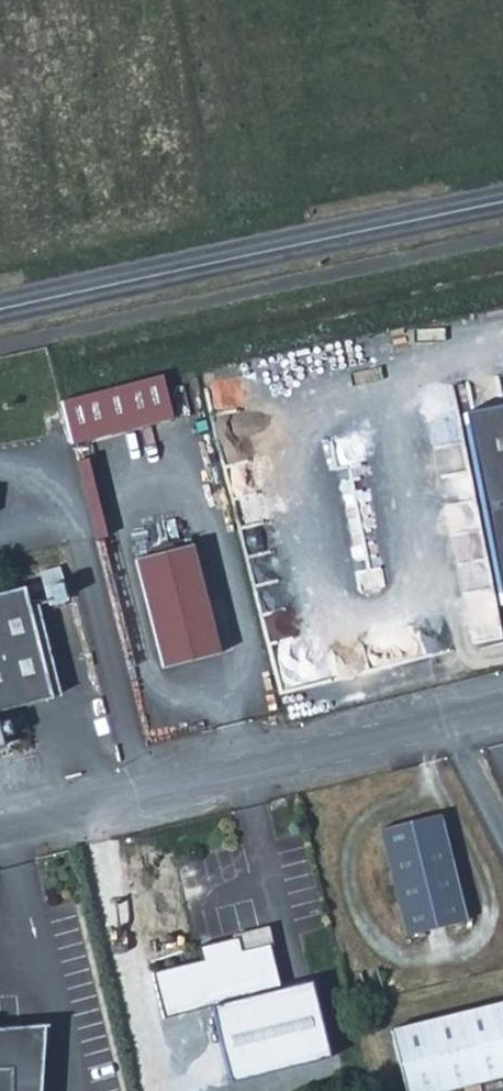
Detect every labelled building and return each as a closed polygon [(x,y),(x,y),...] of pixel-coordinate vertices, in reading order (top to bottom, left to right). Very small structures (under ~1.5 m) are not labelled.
[(62,399),(72,444),(178,420),(168,375),(62,399)] [(460,415),(482,529),(498,606),(502,605),(502,406),(460,415)] [(133,559),(160,668),(189,660),(217,653),(189,545),(133,559)] [(52,699),(24,588),(0,594),(0,712),(52,699)] [(408,821),(378,828),(405,935),(464,920),(437,813),(408,821)] [(228,934),(229,936),(236,934),(239,948),(267,941),(263,925),(228,934)] [(199,958),(149,970),(160,1016),(208,1004),(227,1080),(327,1055),(308,980),(278,987),(267,941),(239,948),(236,934),(229,936),(212,940),(195,944),(199,958)] [(392,1031),(407,1090),(444,1090),(502,1076),(502,1003),(392,1031)] [(40,1025),(15,1027),(0,1029),(0,1090),(37,1090),(40,1025)]
